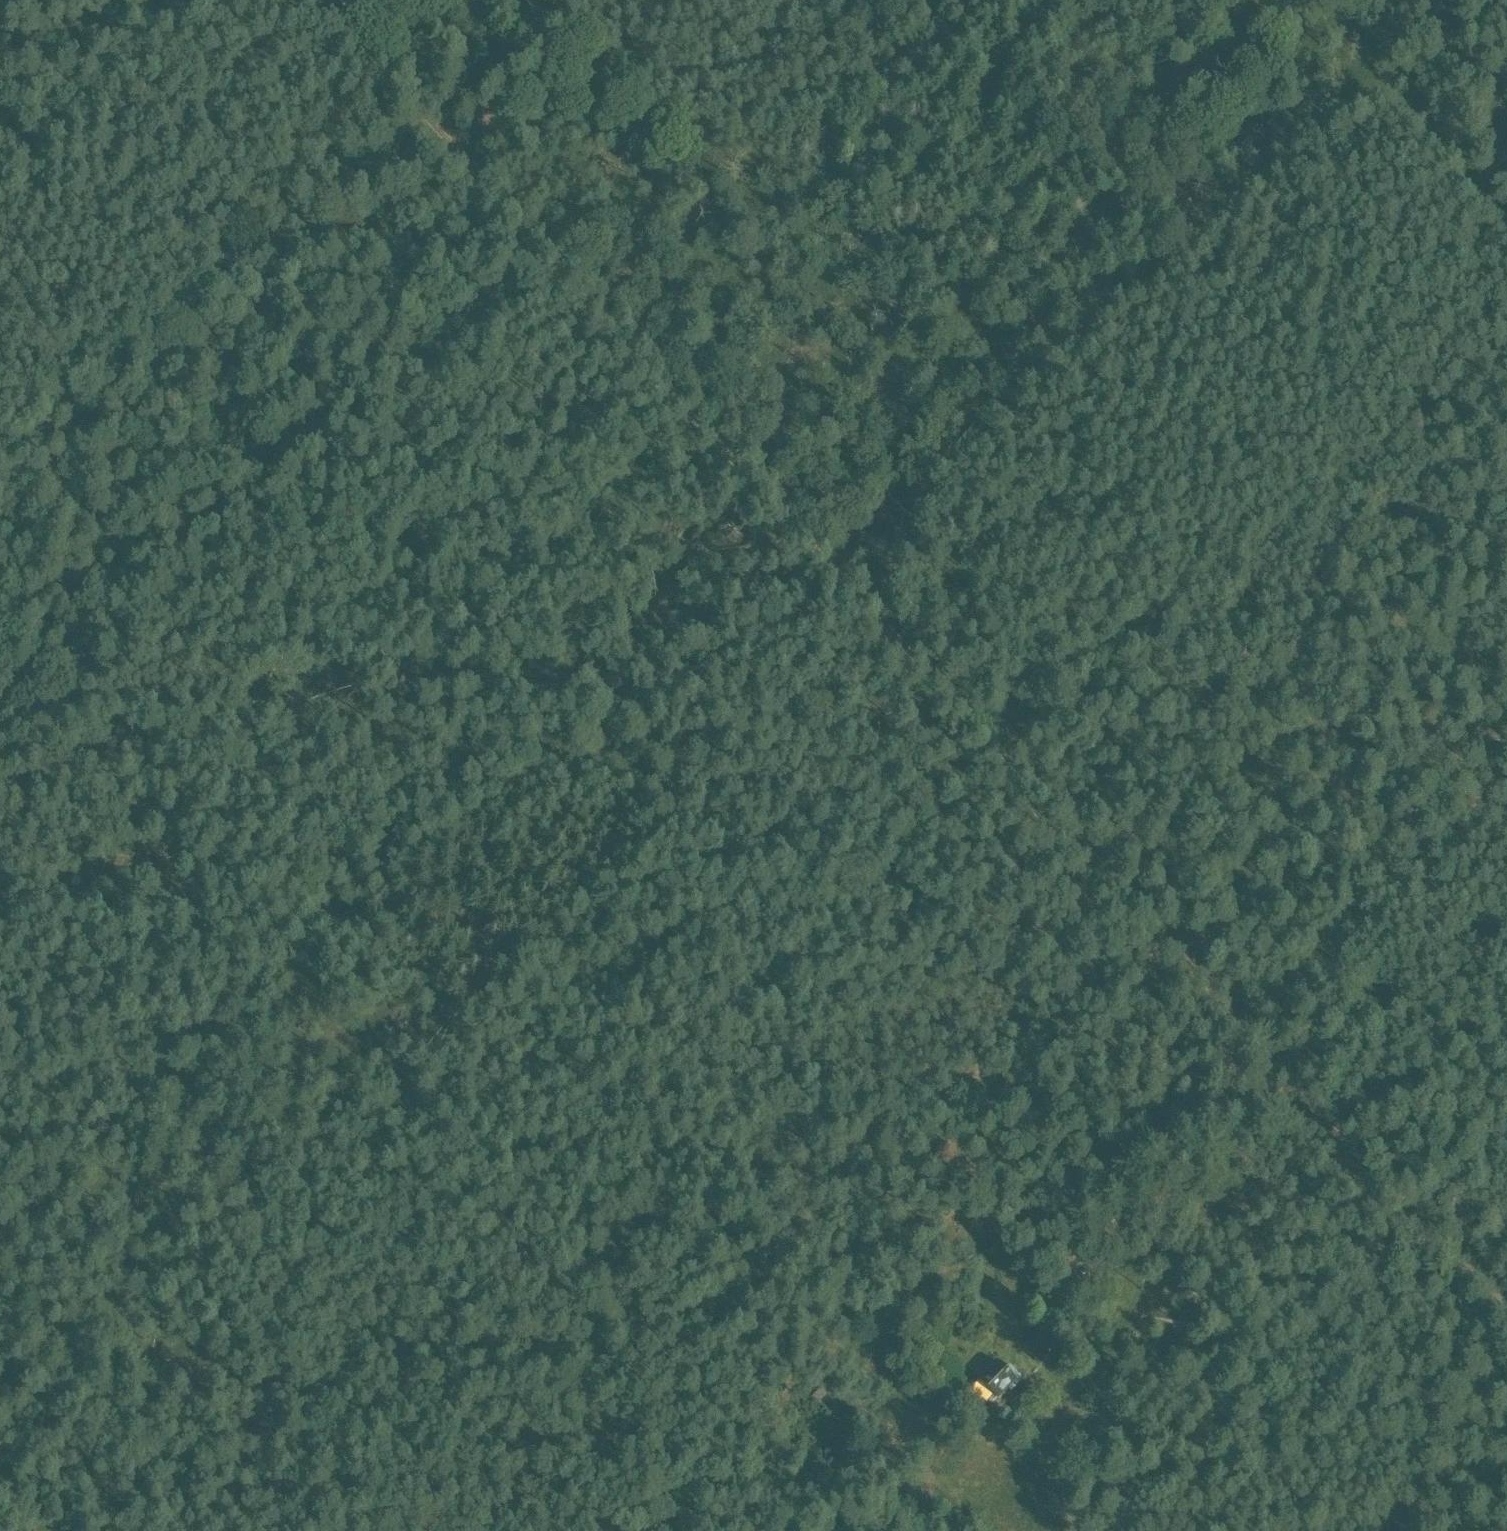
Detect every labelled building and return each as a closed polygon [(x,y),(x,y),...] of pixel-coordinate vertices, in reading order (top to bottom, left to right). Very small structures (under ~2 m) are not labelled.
[(970,1392),(983,1405),(988,1400),(991,1404),(996,1399),(997,1399),(1016,1380),(998,1363),(979,1382),(980,1383),(970,1392)] [(1010,1400),(1015,1405),(1013,1408),(1021,1417),(1029,1408),(1023,1402),(1034,1390),(1027,1383),(1010,1400)]
